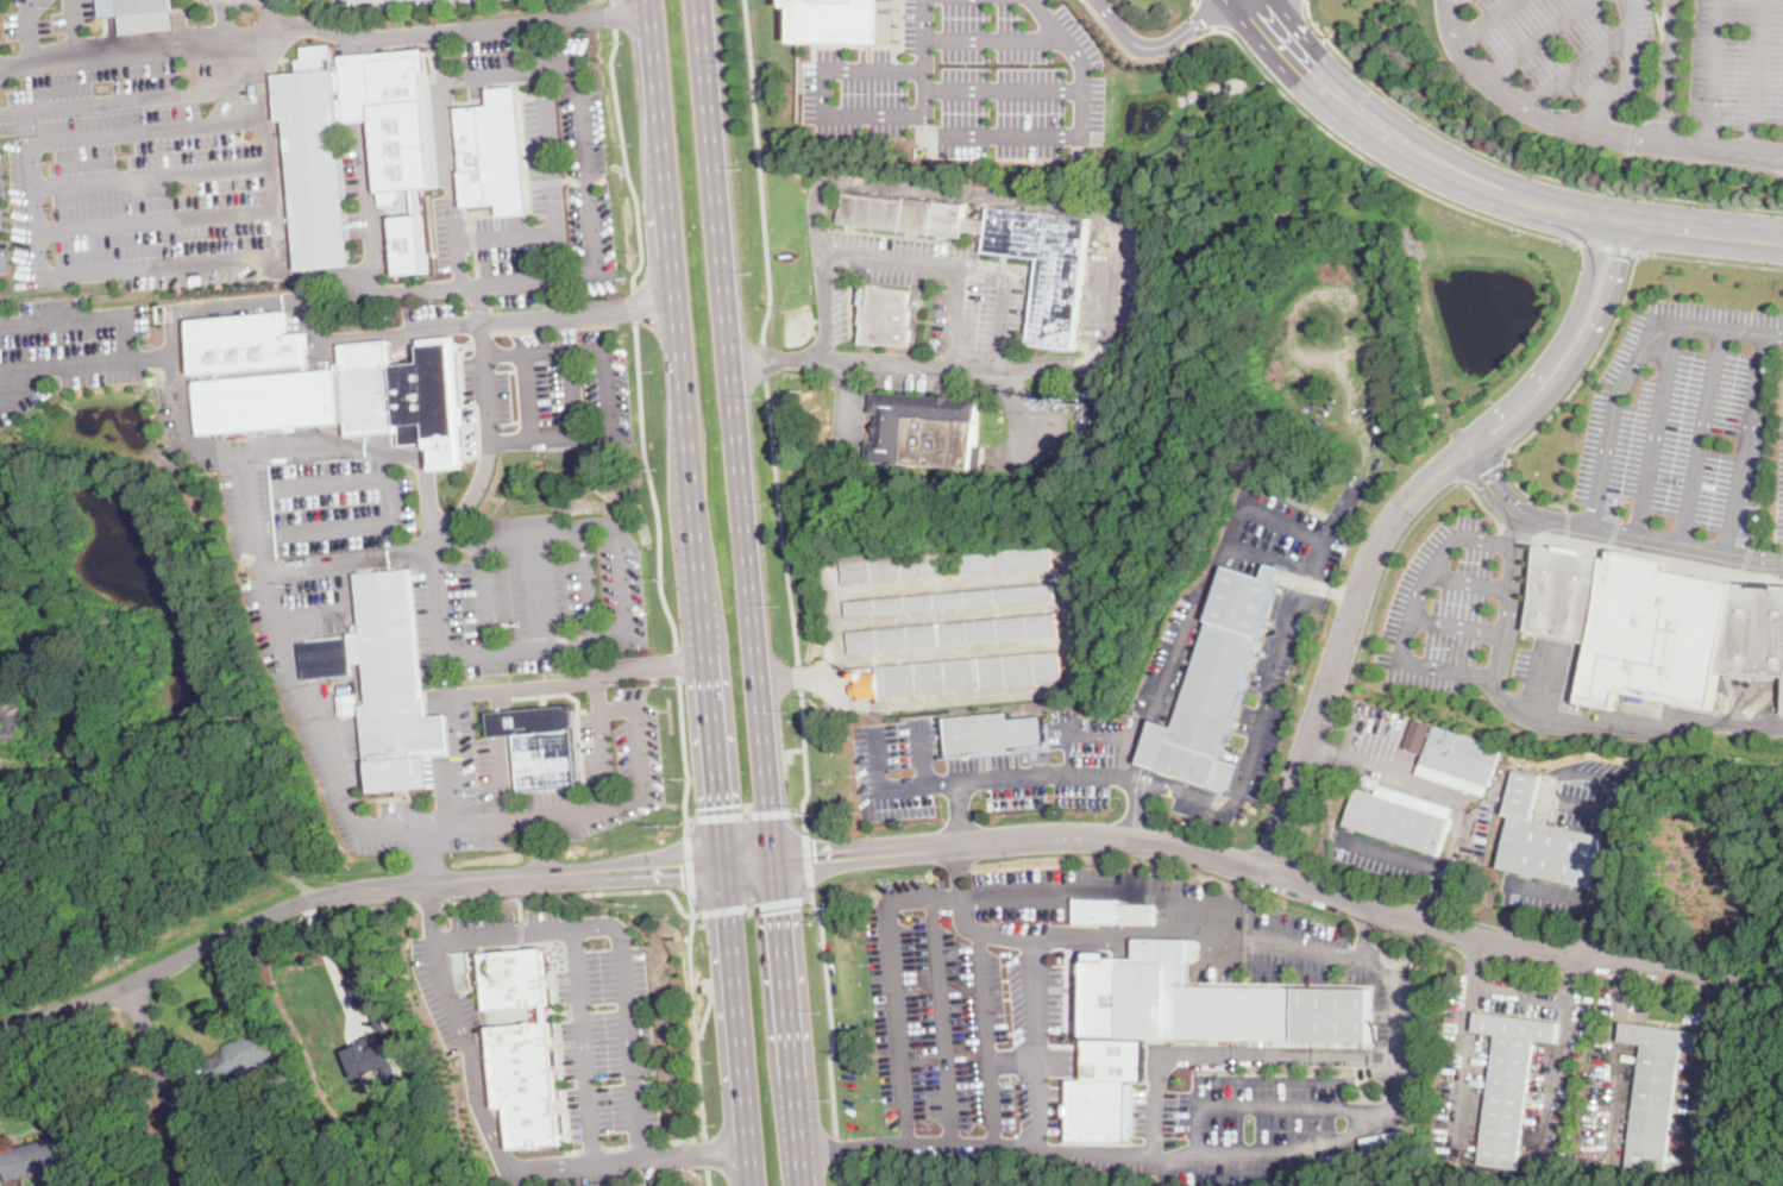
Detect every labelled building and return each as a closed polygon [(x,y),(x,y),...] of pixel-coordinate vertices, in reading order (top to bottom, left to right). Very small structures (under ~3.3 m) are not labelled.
[(123,36),(120,0),(175,0),(177,30),(123,36)] [(797,6),(804,6),(805,42),(897,42),(898,0),(797,0),(797,6)] [(334,45),(335,59),(426,51),(437,188),(422,189),(423,214),(425,214),(431,272),(398,275),(394,218),(384,208),(381,208),(372,124),(341,126),(353,266),(301,270),(299,251),(293,252),(291,233),(296,233),(287,121),(280,121),(278,107),(269,107),(268,95),(277,95),(275,75),(300,74),(299,61),(306,59),(305,48),(334,45)] [(522,101),(530,200),(502,203),(466,207),(457,107),(522,101)] [(966,206),(965,220),(988,222),(990,208),(1091,219),(1076,350),(1031,344),(1041,259),(985,252),(987,233),(965,231),(965,238),(840,224),(841,211),(845,212),(847,192),(966,206)] [(912,334),(911,346),(880,343),(880,345),(862,344),(865,324),(861,324),(864,305),(861,305),(864,283),(880,284),(880,287),(911,290),(910,308),(911,308),(910,327),(914,328),(912,334)] [(285,310),(287,333),(306,332),(309,364),(197,374),(195,339),(188,339),(187,324),(193,324),(193,319),(285,310)] [(391,359),(393,365),(425,363),(422,345),(456,343),(458,374),(457,375),(459,406),(460,404),(464,438),(433,440),(433,443),(432,443),(402,446),(401,433),(351,437),(350,422),(201,434),(199,402),(192,402),(190,385),(197,385),(196,382),(338,370),(338,365),(344,364),(343,345),(390,340),(391,359)] [(1091,397),(1086,399),(1085,391),(1101,390),(1101,397),(1091,397)] [(934,396),(941,396),(955,397),(955,399),(981,401),(978,447),(986,447),(985,470),(903,464),(903,465),(891,464),(868,463),(871,441),(878,441),(880,414),(873,414),(874,393),(934,396)] [(1587,641),(1519,628),(1536,544),(1603,557),(1587,641)] [(1051,553),(1053,563),(1053,566),(845,584),(842,558),(872,556),(873,559),(961,551),(962,554),(1051,547),(1051,553)] [(1611,558),(1612,551),(1619,552),(1620,550),(1660,558),(1660,560),(1668,561),(1666,570),(1735,584),(1719,671),(1710,709),(1614,691),(1611,710),(1575,703),(1587,641),(1603,557),(1611,558)] [(1279,578),(1277,582),(1247,678),(1251,679),(1243,707),(1237,704),(1220,758),(1236,763),(1228,791),(1212,786),(1211,787),(1188,779),(1140,764),(1153,721),(1154,718),(1175,726),(1228,566),(1264,578),(1269,564),(1282,567),(1279,578)] [(412,575),(420,671),(422,699),(428,699),(429,716),(448,715),(452,755),(433,758),(435,789),(409,791),(410,797),(400,797),(400,791),(373,793),(371,764),(368,764),(363,705),(370,704),(368,685),(364,685),(363,674),(368,673),(366,663),(354,664),(352,633),(364,633),(359,584),(346,585),(345,578),(359,577),(358,573),(412,569),(412,575)] [(852,616),(847,617),(846,602),(1055,583),(1056,598),(852,616)] [(1782,674),(1782,586),(1735,584),(1719,671),(1782,674)] [(852,654),(850,654),(848,632),(1057,614),(1059,636),(852,654)] [(350,637),(302,639),(304,677),(352,675),(350,637)] [(868,697),(854,698),(852,669),(1060,652),(1062,682),(868,697)] [(24,742),(23,707),(20,708),(19,686),(0,687),(0,708),(2,708),(3,743),(24,742)] [(576,701),(576,709),(582,709),(589,786),(588,786),(521,792),(516,736),(494,738),(491,717),(491,714),(572,707),(571,692),(575,692),(576,701)] [(357,713),(343,714),(340,695),(356,694),(357,713)] [(947,715),(952,754),(1047,746),(1044,716),(1011,720),(1010,713),(1009,708),(947,715)] [(1489,786),(1421,764),(1433,726),(1502,748),(1489,786)] [(1419,761),(1408,758),(1414,738),(1425,741),(1419,761)] [(1486,796),(1418,774),(1421,764),(1489,786),(1486,796)] [(1593,890),(1500,868),(1513,816),(1506,814),(1515,770),(1542,776),(1532,820),(1605,837),(1593,890)] [(1375,790),(1361,785),(1364,776),(1377,780),(1375,790)] [(1455,809),(1452,820),(1412,807),(1377,795),(1380,784),(1455,809)] [(1632,786),(1631,795),(1615,791),(1618,784),(1632,786)] [(1440,855),(1346,826),(1358,789),(1377,795),(1412,807),(1452,820),(1440,855)] [(1156,924),(1156,925),(1119,924),(1119,925),(1076,924),(1078,899),(1120,901),(1120,904),(1157,905),(1156,924)] [(1188,984),(1375,987),(1374,1041),(1145,1038),(1124,1038),(1086,1038),(1084,1038),(1086,952),(1109,952),(1110,956),(1137,958),(1137,937),(1188,939),(1188,984)] [(479,953),(544,946),(547,977),(550,977),(551,987),(548,987),(551,1003),(485,1009),(479,953)] [(344,1049),(356,1078),(384,1068),(388,1077),(398,1071),(396,1062),(394,1058),(401,1055),(378,1002),(382,1000),(369,969),(347,980),(359,1010),(370,1005),(381,1031),(362,1040),(363,1042),(344,1049)] [(1558,1036),(1557,1042),(1536,1040),(1518,1169),(1513,1169),(1480,1165),(1498,1034),(1475,1031),(1478,1011),(1561,1023),(1558,1036)] [(510,1148),(509,1106),(497,1107),(488,1028),(553,1022),(555,1069),(558,1068),(564,1143),(510,1148)] [(1706,1035),(1703,1053),(1682,1049),(1664,1176),(1626,1171),(1644,1044),(1621,1041),(1624,1022),(1706,1033),(1706,1035)] [(257,1033),(258,1036),(265,1033),(276,1058),(262,1065),(266,1072),(246,1081),(243,1074),(216,1086),(205,1062),(219,1055),(218,1054),(227,1050),(225,1047),(257,1033)] [(1086,1038),(1086,1079),(1131,1079),(1145,1080),(1145,1038),(1124,1038),(1086,1038)] [(1130,1137),(1130,1144),(1067,1143),(1068,1079),(1086,1079),(1131,1079),(1130,1137)] [(62,1169),(63,1175),(63,1178),(44,1181),(43,1175),(10,1182),(2,1150),(73,1135),(80,1166),(62,1169)]
